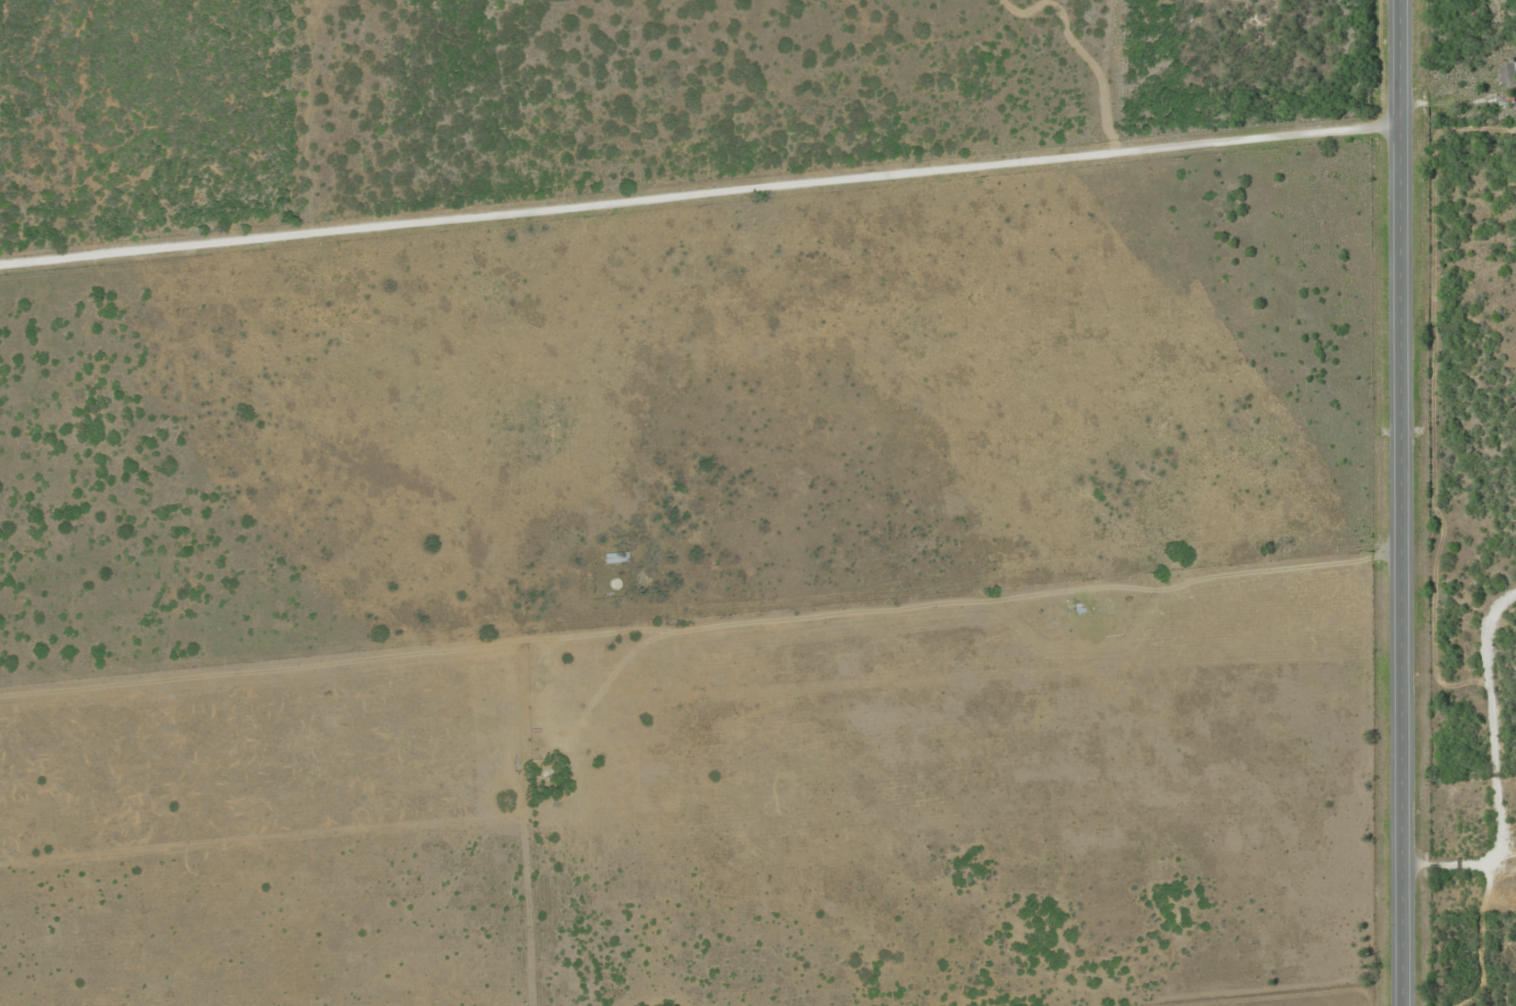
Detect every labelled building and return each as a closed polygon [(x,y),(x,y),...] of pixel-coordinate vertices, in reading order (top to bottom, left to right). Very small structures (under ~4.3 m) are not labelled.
[(1500,62),(1501,84),(1515,83),(1515,61),(1500,62)] [(603,562),(626,562),(626,552),(603,552),(603,562)]
